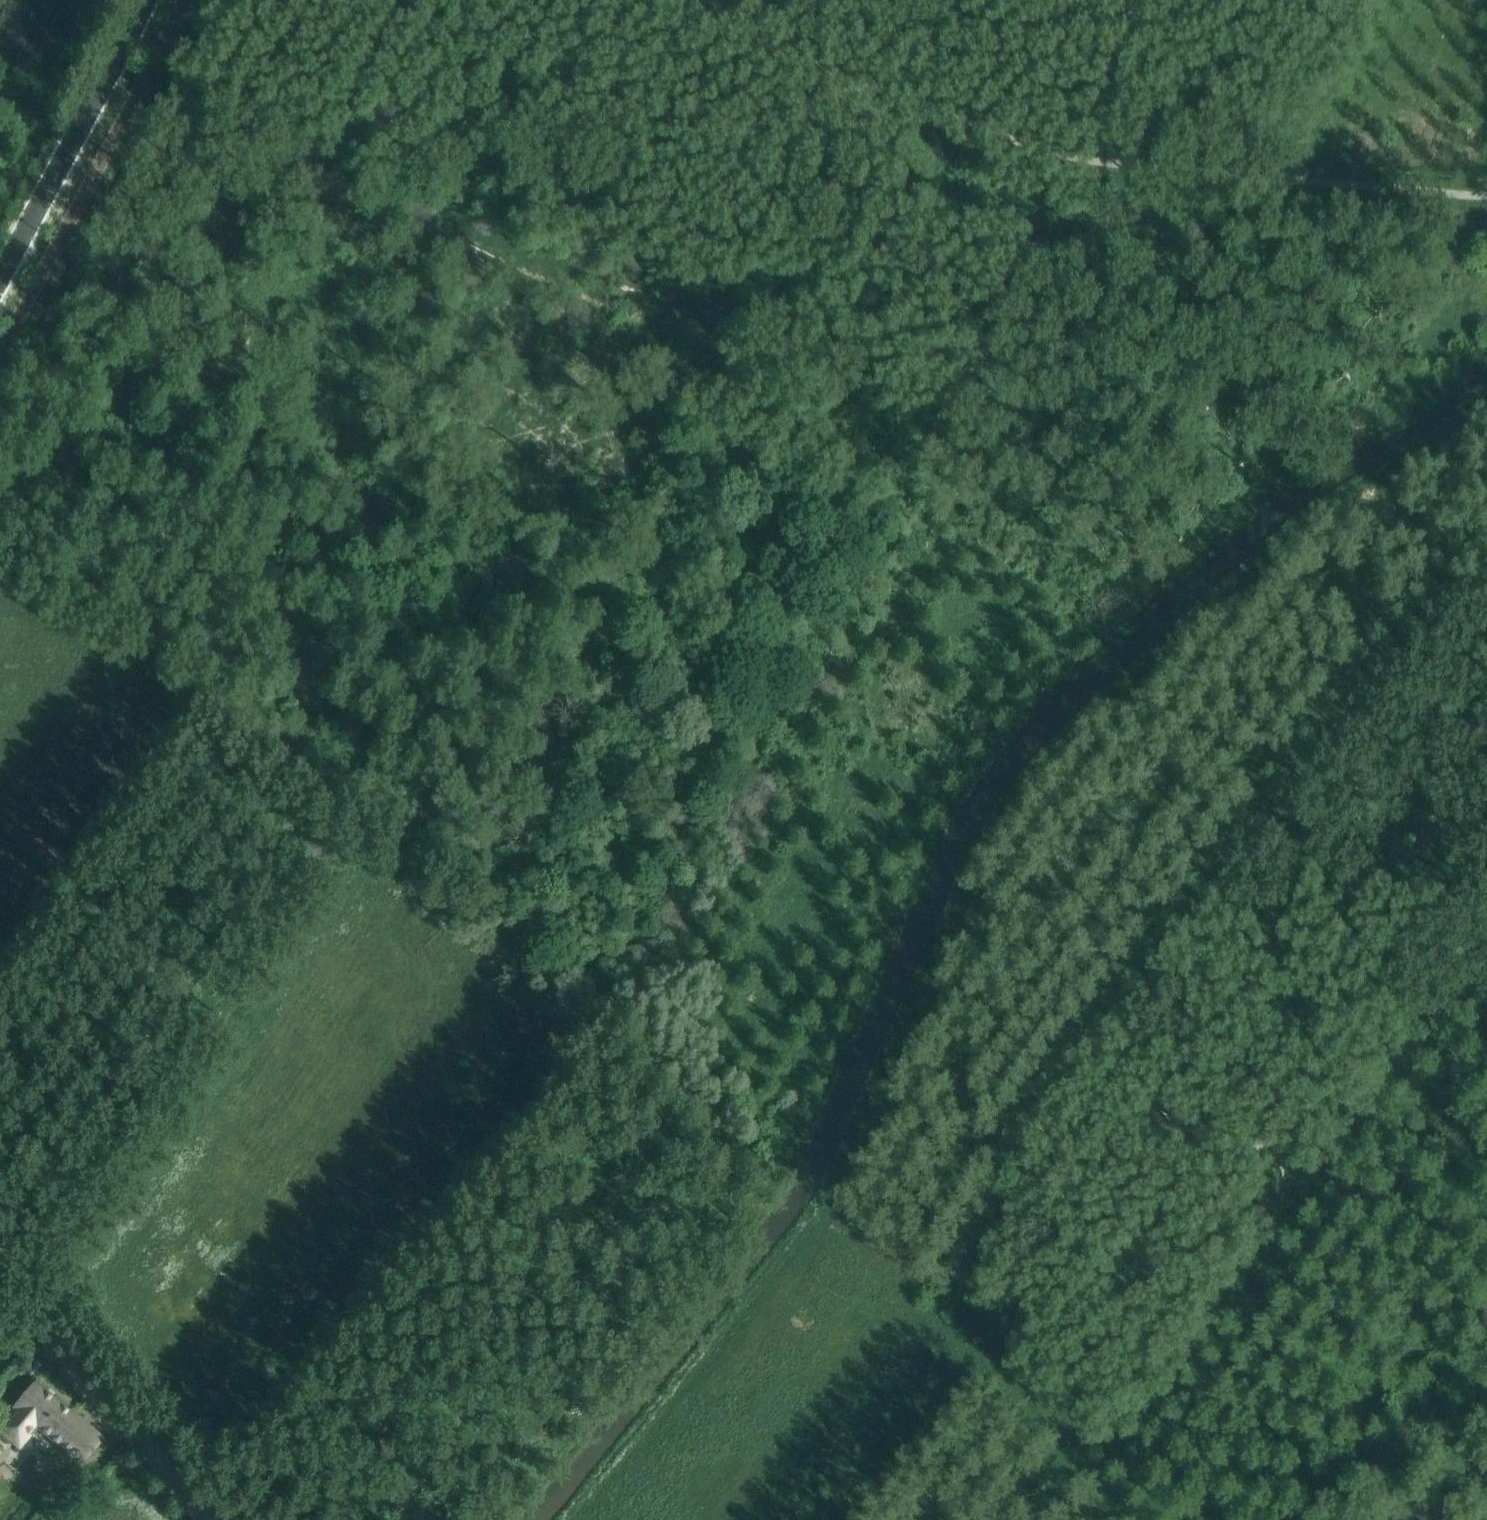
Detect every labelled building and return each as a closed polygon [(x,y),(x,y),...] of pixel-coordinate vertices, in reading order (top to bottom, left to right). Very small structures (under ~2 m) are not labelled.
[(14,1407),(16,1409),(0,1428),(0,1431),(20,1447),(37,1427),(82,1465),(104,1439),(36,1381),(14,1407)]
